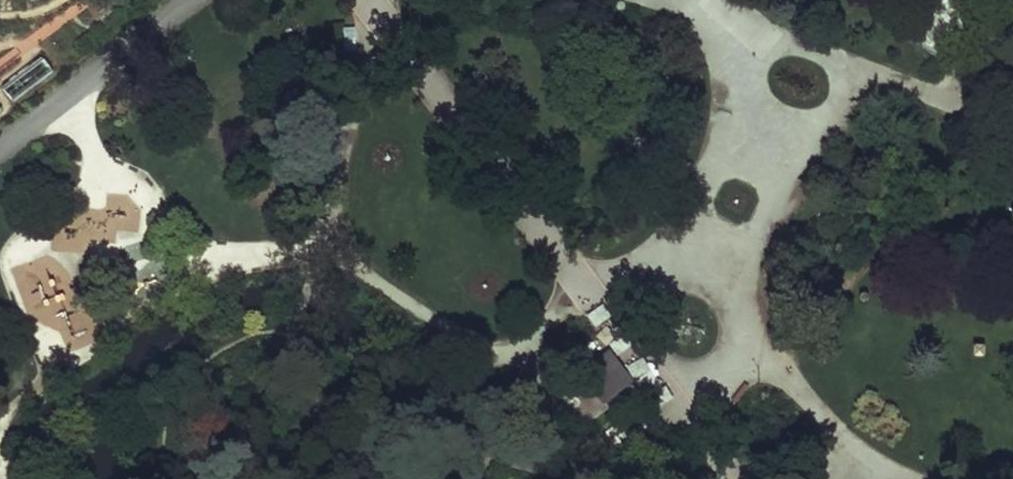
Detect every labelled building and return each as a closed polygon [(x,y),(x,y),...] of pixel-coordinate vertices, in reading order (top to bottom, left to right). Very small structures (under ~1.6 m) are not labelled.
[(928,46),(964,30),(950,0),(936,0),(912,11),(928,46)] [(43,56),(2,86),(14,103),(56,74),(43,56)] [(564,383),(588,417),(635,385),(611,351),(600,358),(564,383)]
